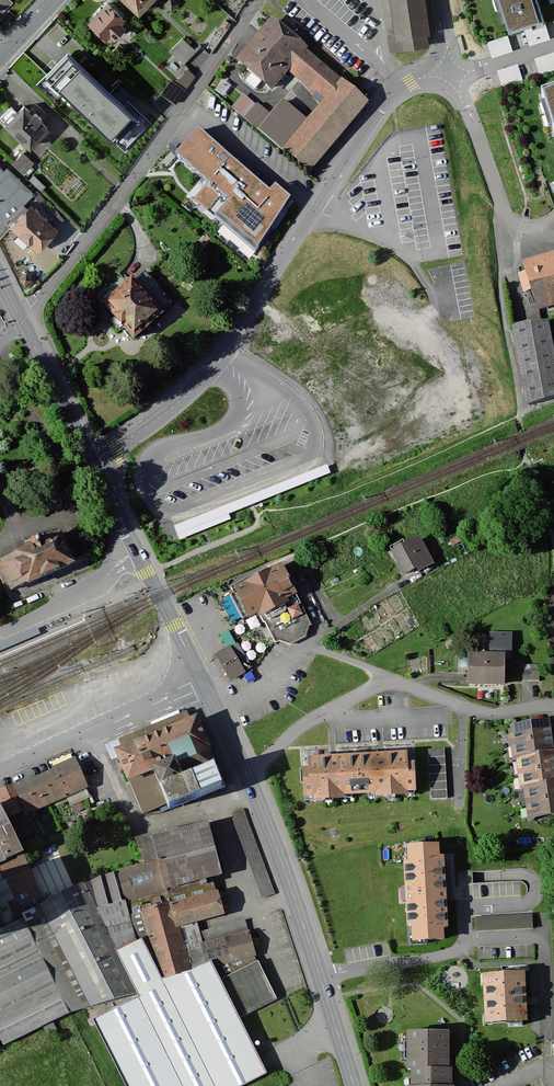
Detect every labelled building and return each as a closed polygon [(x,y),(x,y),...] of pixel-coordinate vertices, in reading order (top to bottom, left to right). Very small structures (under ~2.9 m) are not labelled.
[(2,12),(12,3),(9,0),(0,0),(0,10),(2,12)] [(140,18),(157,0),(122,0),(140,18)] [(173,0),(169,0),(165,5),(172,12),(178,5),(173,0)] [(394,35),(388,36),(390,55),(429,49),(427,35),(429,35),(424,0),(388,0),(394,35)] [(543,21),(536,0),(499,0),(509,31),(543,21)] [(128,25),(107,5),(88,25),(109,45),(128,25)] [(370,101),(268,17),(237,55),(269,82),(284,64),(325,97),(308,118),(283,99),(270,114),(257,103),(256,105),(245,95),(234,107),(311,173),(370,101)] [(545,24),(524,30),(529,46),(550,39),(545,24)] [(508,36),(487,42),(492,58),(513,52),(508,36)] [(196,51),(184,40),(171,54),(183,65),(196,51)] [(130,113),(72,56),(52,76),(110,133),(130,113)] [(177,85),(171,80),(161,95),(176,106),(196,78),(187,71),(177,85)] [(223,75),(214,89),(224,95),(233,82),(223,75)] [(553,129),(553,90),(543,93),(553,129)] [(24,106),(4,127),(30,150),(49,130),(24,106)] [(271,191),(199,131),(177,157),(207,184),(193,201),(256,253),(290,199),(275,186),(271,191)] [(24,153),(13,163),(22,173),(33,163),(24,153)] [(3,224),(34,193),(0,160),(0,217),(3,224)] [(13,228),(37,250),(55,231),(31,208),(13,228)] [(207,237),(201,243),(205,247),(211,241),(207,237)] [(525,265),(537,307),(553,302),(553,256),(525,265)] [(133,340),(175,306),(146,272),(105,306),(133,340)] [(31,281),(27,273),(20,277),(24,285),(31,281)] [(547,322),(514,328),(528,402),(553,397),(553,358),(547,322)] [(419,534),(390,549),(403,575),(432,560),(419,534)] [(61,536),(14,555),(14,557),(0,563),(0,576),(11,603),(48,587),(76,576),(75,574),(92,567),(87,555),(72,561),(61,536)] [(310,554),(283,568),(290,582),(318,569),(310,554)] [(267,569),(230,587),(234,594),(230,596),(243,620),(248,618),(258,613),(261,619),(263,623),(266,624),(274,641),(277,641),(290,646),(306,638),(310,627),(312,626),(297,595),(290,582),(283,568),(282,566),(269,573),(267,569)] [(491,653),(468,653),(469,684),(504,684),(504,658),(511,658),(511,632),(491,633),(491,653)] [(230,647),(214,656),(226,678),(242,669),(230,647)] [(523,665),(523,681),(539,681),(539,665),(523,665)] [(194,718),(117,748),(129,777),(155,767),(170,807),(221,787),(194,718)] [(548,718),(508,723),(514,756),(552,749),(548,718)] [(448,796),(448,746),(431,746),(432,796),(448,796)] [(552,749),(514,756),(520,785),(553,778),(553,749),(552,749)] [(405,750),(308,756),(309,767),(301,767),(303,796),(415,789),(413,761),(405,762),(405,750)] [(0,794),(0,805),(8,823),(89,788),(77,761),(0,794)] [(520,785),(527,820),(553,815),(553,778),(520,785)] [(244,810),(234,813),(233,820),(262,897),(274,893),(244,810)] [(46,903),(0,811),(0,926),(46,903)] [(105,876),(86,882),(140,993),(192,973),(178,930),(177,926),(171,906),(218,893),(213,874),(221,872),(208,825),(181,831),(180,827),(136,839),(144,864),(105,876)] [(445,938),(441,841),(402,843),(407,940),(445,938)] [(4,1043),(69,1012),(140,993),(86,882),(46,903),(0,926),(0,1035),(4,1043)] [(223,913),(218,893),(171,906),(177,926),(223,913)] [(531,915),(476,918),(477,931),(532,929),(531,915)] [(247,920),(198,933),(201,944),(250,932),(247,920)] [(250,932),(201,944),(206,966),(214,964),(255,954),(250,932)] [(258,959),(220,977),(238,1015),(276,997),(258,959)] [(127,1085),(242,1085),(268,1073),(238,1015),(220,977),(214,964),(206,966),(192,973),(140,993),(94,1021),(127,1085)] [(519,974),(484,975),(487,1024),(521,1023),(519,974)] [(401,1028),(401,1085),(451,1085),(451,1028),(401,1028)]
